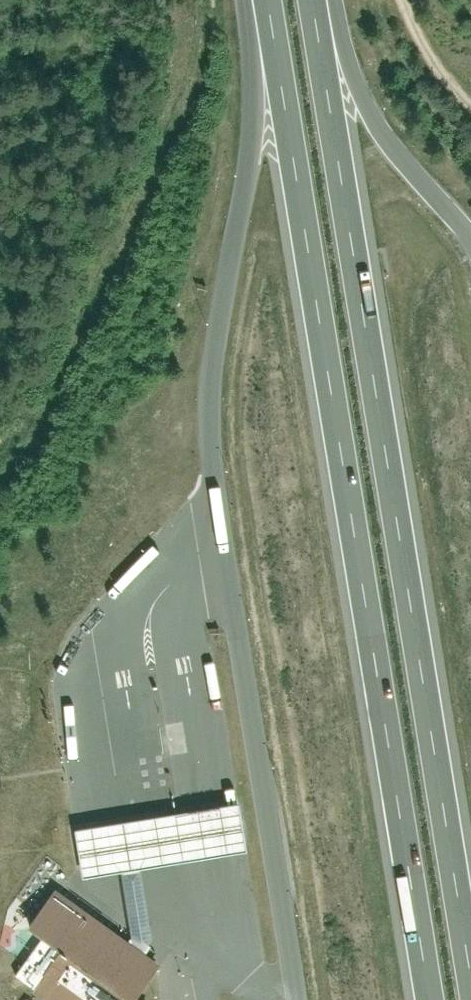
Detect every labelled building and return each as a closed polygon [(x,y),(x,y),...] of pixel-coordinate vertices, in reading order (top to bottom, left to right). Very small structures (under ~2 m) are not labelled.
[(77,821),(85,871),(124,865),(144,862),(252,846),(244,796),(77,821)] [(124,865),(136,938),(154,951),(159,941),(144,862),(124,865)] [(90,905),(87,910),(59,891),(36,922),(49,932),(20,972),(60,999),(153,999),(144,993),(167,960),(154,951),(136,938),(90,905)]
